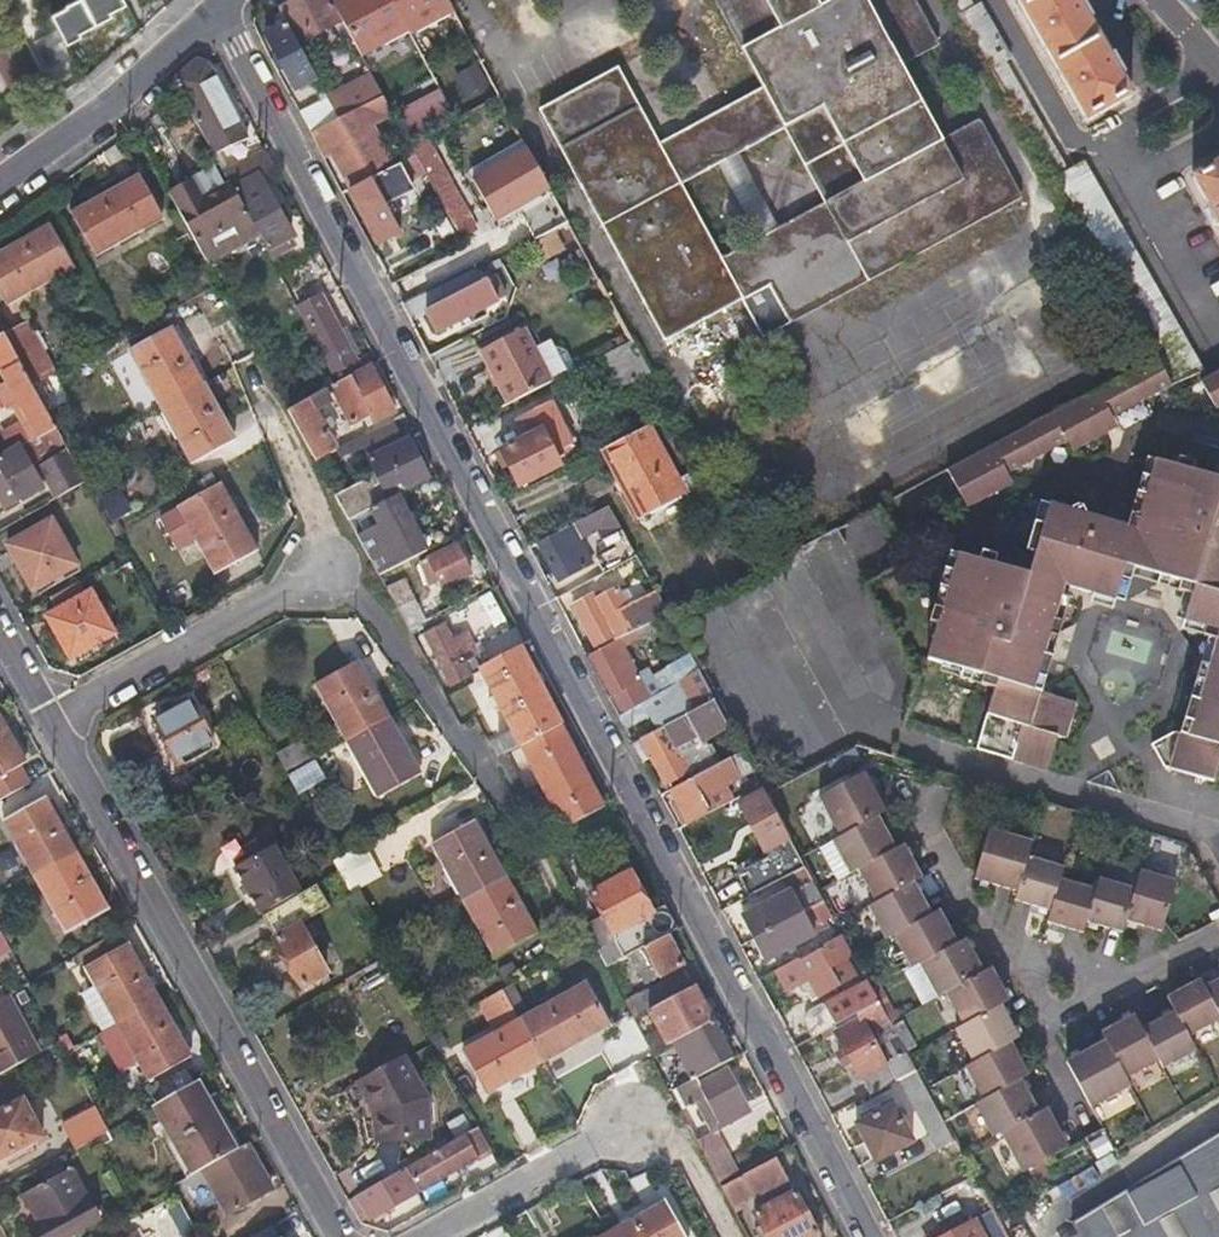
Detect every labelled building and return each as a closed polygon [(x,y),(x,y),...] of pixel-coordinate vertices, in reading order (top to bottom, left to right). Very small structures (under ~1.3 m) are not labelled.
[(68,42),(120,7),(116,0),(74,0),(51,16),(68,42)] [(282,8),(291,24),(302,44),(335,27),(346,21),(336,0),(297,0),(282,8)] [(364,55),(408,32),(392,0),(336,0),(346,21),(364,55)] [(408,32),(410,36),(452,15),(444,0),(392,0),(408,32)] [(759,72),(656,124),(619,52),(538,94),(659,331),(767,277),(786,311),(1011,194),(970,111),(930,133),(890,56),(930,34),(913,0),(722,0),(759,72)] [(1078,0),(1010,0),(1085,129),(1137,99),(1078,0)] [(302,44),(291,24),(269,36),(297,90),(320,78),(302,44)] [(71,59),(57,33),(36,46),(50,72),(71,59)] [(252,139),(211,63),(200,61),(176,81),(185,97),(218,158),(252,139)] [(330,98),(340,118),(385,98),(372,72),(328,94),(330,98)] [(399,109),(411,132),(454,110),(442,86),(399,109)] [(340,118),(330,98),(301,113),(311,132),(340,118)] [(340,118),(311,132),(325,157),(335,151),(353,187),(377,174),(414,156),(385,98),(340,118)] [(261,178),(279,168),(269,150),(226,173),(231,183),(259,233),(269,250),(294,236),(261,178)] [(414,156),(377,174),(353,187),(383,245),(407,232),(393,205),(429,186),(414,156)] [(1064,171),(1127,288),(1153,273),(1090,157),(1064,171)] [(555,210),(532,166),(463,202),(478,231),(525,205),(534,222),(555,210)] [(1191,183),(1218,232),(1218,167),(1191,183)] [(163,219),(139,175),(74,213),(97,256),(163,219)] [(195,180),(171,193),(209,261),(259,233),(231,183),(204,197),(195,180)] [(51,226),(0,256),(0,294),(7,307),(75,268),(51,226)] [(477,271),(420,300),(437,335),(483,310),(479,304),(491,299),(477,271)] [(301,308),(340,382),(363,369),(322,297),(301,308)] [(5,335),(30,380),(34,386),(56,374),(27,322),(5,335)] [(163,408),(205,384),(175,329),(132,352),(163,408)] [(512,406),(554,383),(528,332),(484,357),(512,406)] [(6,369),(17,388),(30,380),(5,335),(0,337),(0,372),(6,369)] [(642,375),(625,344),(602,357),(618,389),(642,375)] [(1189,374),(1207,403),(1218,398),(1218,396),(1218,358),(1189,374)] [(1162,378),(1151,360),(939,470),(953,492),(969,496),(989,485),(993,473),(1015,459),(1023,441),(1039,447),(1058,436),(1076,441),(1100,428),(1103,410),(1125,398),(1129,386),(1146,390),(1162,378)] [(386,391),(372,365),(363,369),(340,382),(318,394),(289,409),(316,461),(337,449),(315,412),(331,405),(327,398),(336,393),(353,425),(371,415),(376,425),(398,414),(386,391)] [(17,388),(2,396),(11,410),(17,407),(37,444),(59,432),(34,386),(30,380),(17,388)] [(236,440),(205,384),(163,408),(193,464),(236,440)] [(580,444),(555,403),(526,418),(534,436),(508,450),(526,483),(566,462),(562,454),(580,444)] [(406,441),(395,419),(358,438),(370,460),(406,441)] [(682,494),(644,427),(602,450),(619,482),(623,480),(643,514),(682,494)] [(19,452),(31,474),(40,469),(70,452),(59,432),(37,444),(19,452)] [(337,498),(349,521),(400,496),(432,480),(410,438),(406,441),(370,460),(377,475),(337,498)] [(337,449),(316,461),(324,473),(349,461),(342,447),(337,449)] [(17,449),(0,458),(0,507),(3,512),(41,491),(31,474),(19,452),(17,449)] [(58,501),(88,484),(74,458),(70,452),(40,469),(58,501)] [(1184,471),(1187,463),(1169,458),(1167,468),(1149,461),(1134,519),(1122,517),(1119,528),(1132,533),(1121,570),(1157,581),(1161,569),(1182,576),(1174,595),(1186,599),(1180,614),(1202,620),(1200,631),(1206,632),(1216,635),(1209,661),(1198,657),(1194,672),(1207,676),(1191,729),(1188,739),(1176,736),(1173,744),(1162,738),(1151,747),(1165,771),(1211,783),(1218,762),(1218,481),(1184,471)] [(1139,458),(1122,517),(1134,519),(1149,461),(1139,458)] [(259,552),(223,484),(180,508),(217,575),(259,552)] [(122,486),(100,498),(112,521),(134,509),(122,486)] [(349,521),(380,576),(428,552),(400,496),(349,521)] [(1031,504),(1026,524),(1036,527),(1040,506),(1031,504)] [(1052,587),(1061,584),(1069,556),(1084,560),(1093,521),(1040,506),(1036,527),(1026,524),(1023,532),(1031,535),(1024,563),(1029,577),(1020,580),(1015,570),(987,563),(988,555),(974,550),(971,558),(962,555),(952,559),(937,612),(925,610),(921,623),(932,628),(925,662),(976,675),(976,686),(987,689),(969,748),(1044,769),(1054,738),(1063,740),(1073,703),(1029,690),(1041,659),(1030,654),(1034,636),(1052,642),(1056,628),(1050,625),(1056,596),(1052,587)] [(609,572),(635,557),(607,508),(545,542),(566,580),(598,565),(584,537),(607,527),(619,549),(602,559),(609,572)] [(76,566),(51,521),(7,546),(32,590),(76,566)] [(1116,585),(1121,570),(1132,533),(1119,528),(1093,521),(1084,560),(1069,556),(1061,584),(1063,590),(1119,605),(1124,587),(1116,585)] [(472,574),(458,546),(431,559),(445,587),(472,574)] [(1155,589),(1174,595),(1182,576),(1161,569),(1157,581),(1155,589)] [(114,634),(90,591),(47,615),(70,658),(114,634)] [(493,634),(508,630),(497,591),(481,595),(493,634)] [(617,640),(667,613),(660,601),(635,614),(623,591),(600,605),(592,592),(574,603),(599,650),(617,640)] [(453,685),(473,675),(465,660),(478,653),(466,631),(453,637),(446,624),(426,635),(453,685)] [(690,657),(673,625),(633,648),(648,680),(690,657)] [(1206,632),(1198,657),(1209,661),(1216,635),(1206,632)] [(588,656),(612,700),(641,684),(617,640),(599,650),(588,656)] [(500,739),(508,753),(522,746),(561,725),(521,647),(482,668),(483,671),(515,731),(500,739)] [(641,684),(612,700),(626,726),(678,700),(684,714),(696,707),(712,698),(690,657),(648,680),(641,684)] [(346,740),(389,717),(358,661),(314,684),(346,740)] [(1178,724),(1191,729),(1207,676),(1194,672),(1178,724)] [(153,720),(177,764),(214,744),(189,700),(153,720)] [(696,707),(684,714),(645,734),(655,753),(680,741),(705,727),(696,707)] [(420,773),(389,717),(346,740),(354,755),(376,797),(420,773)] [(0,720),(0,776),(24,762),(0,720)] [(604,807),(561,725),(522,746),(564,828),(604,807)] [(680,741),(655,753),(667,775),(690,762),(684,748),(680,741)] [(739,748),(673,784),(693,824),(711,814),(705,801),(754,774),(739,748)] [(314,758),(287,772),(297,790),(323,776),(314,758)] [(821,796),(840,830),(871,813),(881,808),(872,790),(863,773),(821,796)] [(780,846),(786,859),(797,854),(765,795),(748,804),(771,850),(780,846)] [(33,877),(76,854),(46,799),(2,822),(33,877)] [(834,833),(852,866),(857,864),(889,848),(871,813),(840,830),(834,833)] [(433,844),(463,899),(505,876),(475,820),(433,844)] [(548,852),(553,860),(586,842),(577,825),(543,842),(548,852)] [(987,832),(975,872),(973,879),(1012,890),(1022,856),(1026,845),(987,832)] [(230,855),(261,911),(297,890),(265,835),(230,855)] [(857,864),(875,895),(876,894),(908,878),(918,873),(901,842),(889,848),(857,864)] [(338,871),(348,890),(369,878),(362,866),(372,861),(362,845),(332,861),(338,871)] [(108,910),(76,854),(33,877),(63,933),(108,910)] [(797,854),(786,859),(796,876),(806,870),(797,854)] [(1054,878),(1057,868),(1022,856),(1012,890),(1009,900),(1044,910),(1054,878)] [(751,876),(760,894),(783,882),(791,878),(782,861),(751,876)] [(796,876),(791,878),(783,882),(787,889),(744,914),(757,939),(823,903),(814,886),(806,870),(796,876)] [(322,904),(348,890),(338,871),(263,914),(275,936),(298,924),(301,923),(304,926),(327,913),(322,904)] [(1169,882),(1133,871),(1127,890),(1117,922),(1154,933),(1156,924),(1169,882)] [(670,935),(681,930),(667,906),(651,914),(631,875),(592,896),(603,916),(586,924),(593,940),(608,967),(634,954),(670,935)] [(505,876),(463,899),(494,957),(537,933),(505,876)] [(888,933),(894,930),(926,913),(908,878),(876,894),(875,895),(868,898),(888,933)] [(1080,922),(1090,890),(1054,878),(1044,910),(1040,921),(1078,931),(1080,922)] [(1117,922),(1127,890),(1093,879),(1090,890),(1080,922),(1114,933),(1117,922)] [(823,903),(757,939),(769,961),(813,938),(809,929),(832,918),(823,903)] [(911,962),(920,958),(954,939),(937,907),(926,913),(894,930),(911,962)] [(298,924),(275,936),(273,937),(301,988),(327,975),(298,924)] [(0,931),(0,957),(14,951),(4,930),(0,931)] [(123,948),(114,934),(77,955),(116,1023),(158,1000),(128,945),(123,948)] [(686,965),(670,935),(634,954),(649,984),(686,965)] [(920,958),(938,992),(943,990),(980,971),(962,935),(954,939),(920,958)] [(843,939),(777,974),(789,996),(807,986),(817,1004),(859,980),(850,965),(855,961),(850,953),(843,939)] [(517,968),(510,958),(496,965),(502,976),(517,968)] [(943,990),(960,1023),(999,1003),(1007,999),(989,966),(980,971),(943,990)] [(651,1011),(694,988),(686,973),(626,1004),(635,1020),(651,1011)] [(1218,1030),(1218,980),(1197,992),(1215,1023),(1218,1030)] [(586,983),(519,1019),(543,1062),(609,1026),(586,983)] [(1215,1023),(1197,992),(1192,983),(1162,1003),(1166,1012),(1183,1042),(1215,1023)] [(653,1054),(675,1043),(715,1021),(696,987),(694,988),(651,1011),(664,1037),(648,1045),(653,1054)] [(807,1022),(816,1037),(862,1013),(879,1005),(870,988),(807,1022)] [(491,1024),(514,1013),(503,990),(480,1001),(491,1024)] [(39,1053),(6,994),(0,998),(0,1073),(39,1053)] [(190,1055),(158,1000),(116,1023),(147,1079),(190,1055)] [(955,1026),(973,1056),(1008,1037),(1015,1034),(999,1003),(960,1023),(955,1026)] [(842,1030),(875,1093),(916,1072),(905,1052),(887,1019),(879,1005),(862,1013),(864,1017),(842,1030)] [(1158,1071),(1189,1054),(1183,1042),(1166,1012),(1135,1029),(1151,1060),(1158,1071)] [(543,1062),(519,1019),(462,1049),(486,1091),(543,1062)] [(694,1079),(697,1077),(734,1057),(715,1021),(675,1043),(694,1079)] [(1119,1079),(1151,1060),(1135,1029),(1130,1021),(1097,1039),(1102,1048),(1119,1079)] [(963,1062),(983,1096),(1017,1079),(1027,1073),(1008,1037),(973,1056),(963,1062)] [(1087,1111),(1125,1090),(1119,1079),(1102,1048),(1061,1070),(1087,1111)] [(425,1098),(402,1057),(359,1080),(375,1109),(377,1137),(427,1135),(425,1098)] [(694,1079),(677,1088),(688,1107),(697,1102),(714,1134),(742,1119),(738,1110),(748,1104),(729,1069),(701,1084),(697,1077),(694,1079)] [(977,1100),(995,1132),(1001,1128),(1035,1111),(1017,1079),(983,1096),(977,1100)] [(235,1147),(198,1080),(157,1103),(175,1137),(171,1139),(189,1173),(235,1147)] [(20,1098),(0,1110),(0,1160),(42,1137),(20,1098)] [(914,1141),(893,1105),(858,1123),(878,1161),(914,1141)] [(1035,1111),(1001,1128),(1024,1167),(1069,1143),(1046,1105),(1035,1111)] [(62,1124),(74,1149),(96,1137),(107,1130),(95,1106),(62,1124)] [(492,1152),(477,1125),(401,1169),(414,1192),(474,1158),(476,1162),(492,1152)] [(1063,1216),(1075,1236),(1218,1236),(1218,1128),(1063,1216)] [(269,1189),(245,1142),(235,1147),(189,1173),(180,1178),(196,1208),(215,1198),(223,1215),(269,1189)] [(706,1156),(719,1183),(738,1173),(724,1147),(706,1156)] [(722,1186),(732,1206),(751,1195),(756,1201),(792,1182),(778,1157),(722,1186)] [(31,1236),(67,1236),(98,1221),(69,1168),(21,1193),(37,1225),(28,1230),(31,1236)] [(369,1217),(414,1192),(401,1169),(347,1200),(355,1215),(364,1208),(369,1217)] [(797,1193),(757,1214),(763,1225),(756,1229),(760,1236),(821,1236),(797,1193)] [(608,1232),(610,1236),(683,1236),(664,1202),(608,1232)] [(355,1215),(358,1222),(369,1217),(364,1208),(355,1215)] [(977,1220),(945,1236),(986,1236),(977,1220)] [(272,1225),(251,1236),(279,1236),(272,1225)]
